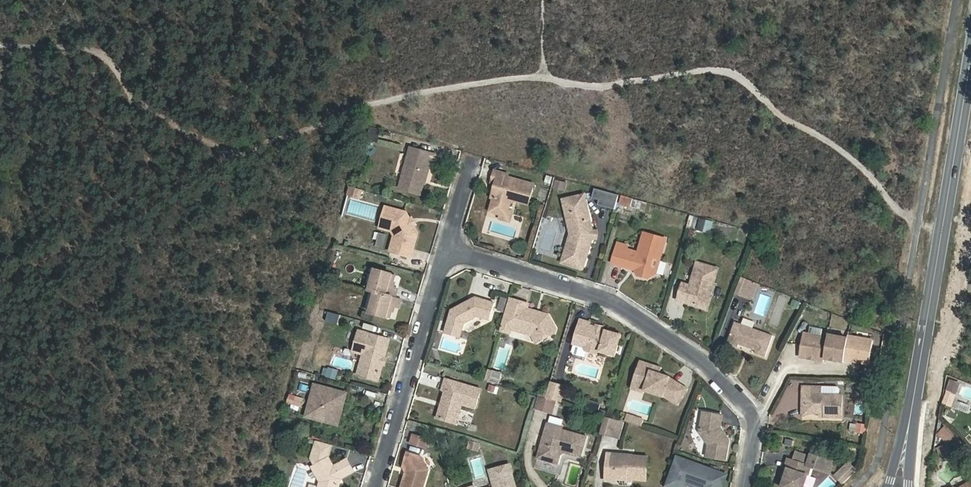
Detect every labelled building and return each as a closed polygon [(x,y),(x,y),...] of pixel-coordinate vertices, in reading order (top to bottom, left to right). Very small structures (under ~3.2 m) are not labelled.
[(377,143),(380,128),(370,126),(368,141),(377,143)] [(439,145),(413,138),(402,179),(422,185),(431,152),(436,154),(439,145)] [(499,189),(496,190),(492,203),(502,207),(510,205),(511,201),(513,195),(519,192),(531,196),(536,178),(511,170),(511,167),(497,162),(492,181),(495,182),(500,184),(499,189)] [(568,176),(558,173),(556,180),(566,183),(568,176)] [(362,178),(353,175),(351,182),(360,185),(362,178)] [(350,195),(361,199),(365,191),(353,186),(350,195)] [(616,207),(618,193),(594,189),(592,204),(616,207)] [(576,209),(568,210),(571,229),(562,257),(582,264),(594,230),(595,227),(594,222),(588,190),(573,192),(576,209)] [(566,194),(568,210),(576,209),(573,192),(566,194)] [(619,208),(632,210),(633,197),(620,195),(619,208)] [(420,224),(416,216),(412,215),(411,212),(412,208),(408,201),(388,196),(382,217),(393,220),(397,226),(393,240),(414,247),(420,224)] [(517,203),(511,201),(510,205),(502,207),(501,212),(513,215),(517,203)] [(653,255),(659,257),(666,235),(644,228),(638,249),(626,245),(628,241),(619,238),(611,263),(620,266),(622,259),(634,263),(638,271),(647,274),(655,271),(651,263),(653,255)] [(655,271),(659,257),(653,255),(651,263),(655,271)] [(378,259),(372,280),(378,281),(398,287),(400,279),(395,277),(398,265),(378,259)] [(661,261),(658,272),(663,274),(666,263),(661,261)] [(706,308),(719,269),(699,262),(692,284),(683,281),(678,298),(706,308)] [(742,277),(735,292),(745,295),(750,280),(742,277)] [(750,280),(745,295),(753,298),(758,284),(750,280)] [(398,287),(378,281),(372,302),(393,308),(396,296),(401,297),(404,289),(398,287)] [(472,296),(455,304),(448,327),(463,332),(468,318),(481,311),(494,315),(499,298),(480,292),(478,297),(473,299),(472,296)] [(507,318),(517,321),(526,323),(530,330),(537,333),(541,341),(558,333),(560,326),(554,313),(533,306),(534,301),(514,295),(507,318)] [(800,309),(802,302),(792,300),(791,307),(800,309)] [(514,329),(515,326),(530,330),(526,323),(517,321),(507,318),(504,326),(514,329)] [(602,350),(618,356),(625,335),(605,329),(600,327),(593,325),(594,322),(585,319),(579,336),(587,338),(585,345),(588,346),(589,348),(590,349),(598,352),(602,350)] [(757,347),(756,352),(766,356),(774,334),(736,320),(728,342),(739,345),(740,342),(757,347)] [(361,365),(381,370),(386,355),(388,348),(393,329),(362,321),(356,341),(366,344),(361,365)] [(824,360),(825,357),(828,337),(804,333),(800,356),(824,360)] [(829,335),(828,337),(825,357),(845,360),(845,359),(849,338),(829,335)] [(849,335),(849,338),(845,359),(869,363),(874,339),(849,335)] [(587,338),(579,336),(576,347),(577,349),(588,353),(589,348),(588,346),(585,345),(587,338)] [(506,369),(510,343),(501,342),(496,367),(506,369)] [(739,345),(756,352),(757,347),(740,342),(739,345)] [(662,400),(671,404),(681,385),(671,380),(671,378),(661,374),(653,371),(655,366),(640,361),(633,381),(647,386),(645,394),(662,400)] [(663,368),(655,366),(653,371),(661,374),(663,368)] [(339,402),(341,393),(346,394),(350,382),(318,374),(309,405),(318,408),(319,403),(333,406),(339,402)] [(483,385),(448,374),(444,386),(447,387),(438,414),(457,420),(463,401),(477,405),(483,385)] [(966,380),(956,377),(952,389),(961,393),(966,380)] [(846,392),(860,393),(861,382),(847,380),(846,392)] [(647,386),(633,381),(630,390),(645,395),(645,394),(647,386)] [(565,386),(551,382),(547,396),(561,401),(565,386)] [(488,383),(487,390),(498,393),(500,385),(488,383)] [(689,389),(681,385),(671,404),(679,409),(689,389)] [(804,385),(804,393),(807,393),(806,405),(812,412),(821,412),(825,412),(825,416),(843,417),(844,394),(837,394),(822,393),(822,386),(804,385)] [(301,406),(304,398),(290,393),(287,401),(301,406)] [(341,414),(346,394),(341,393),(339,402),(333,406),(319,403),(318,408),(341,414)] [(807,393),(804,393),(804,414),(812,412),(806,405),(807,393)] [(542,402),(539,402),(536,409),(548,414),(554,399),(547,396),(544,395),(542,402)] [(603,405),(589,400),(587,407),(601,412),(603,405)] [(721,435),(722,429),(723,417),(704,414),(701,435),(707,446),(705,458),(725,461),(728,441),(726,437),(723,438),(721,435)] [(611,436),(616,420),(607,417),(605,416),(600,432),(611,436)] [(549,422),(538,457),(558,464),(562,453),(581,459),(587,437),(564,430),(564,427),(549,422)] [(856,423),(856,433),(867,433),(867,422),(856,423)] [(949,424),(940,432),(950,442),(958,433),(949,424)] [(319,429),(314,447),(317,454),(314,455),(323,471),(319,485),(329,486),(339,486),(342,473),(341,471),(342,469),(356,461),(349,448),(338,455),(337,456),(335,455),(335,454),(331,446),(335,434),(319,429)] [(428,436),(413,431),(411,439),(426,444),(428,436)] [(479,441),(469,438),(467,445),(476,448),(479,441)] [(942,451),(952,447),(949,442),(940,446),(942,451)] [(955,453),(952,447),(942,451),(945,458),(955,453)] [(407,450),(404,462),(407,467),(401,486),(422,486),(428,467),(421,454),(407,450)] [(609,454),(607,480),(616,481),(617,477),(646,480),(648,458),(609,454)] [(804,486),(810,467),(814,468),(830,474),(833,462),(811,455),(807,466),(789,460),(786,468),(789,470),(786,478),(783,486),(804,486)] [(675,458),(668,479),(677,482),(675,486),(685,486),(689,477),(704,483),(703,486),(718,486),(722,474),(675,458)] [(849,460),(833,476),(843,485),(858,469),(849,460)] [(510,465),(490,471),(494,486),(515,486),(510,465)] [(810,467),(804,486),(806,486),(813,486),(816,479),(810,477),(814,468),(810,467)] [(668,479),(665,486),(675,486),(677,482),(668,479)]
